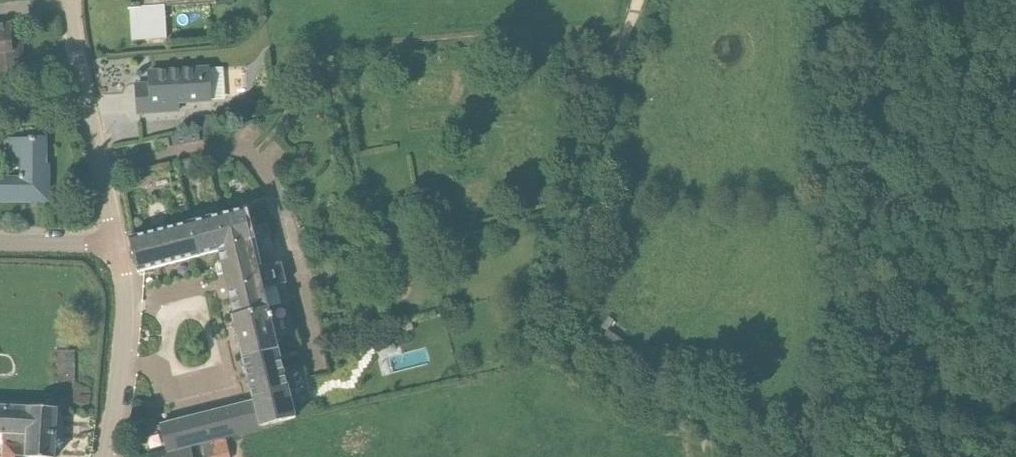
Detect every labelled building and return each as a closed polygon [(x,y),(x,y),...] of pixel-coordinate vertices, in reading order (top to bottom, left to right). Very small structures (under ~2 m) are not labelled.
[(167,39),(164,6),(216,2),(216,0),(139,0),(139,4),(128,5),(128,9),(130,9),(131,28),(149,27),(149,40),(167,39)] [(24,80),(22,41),(12,41),(11,25),(0,25),(0,81),(24,80)] [(149,84),(136,85),(138,114),(179,111),(178,103),(211,101),(209,69),(149,72),(149,84)] [(213,128),(210,116),(194,119),(197,131),(213,128)] [(171,137),(173,145),(200,140),(199,132),(171,137)] [(31,141),(6,141),(6,157),(22,157),(22,175),(20,175),(19,179),(0,179),(0,201),(30,201),(30,197),(48,197),(48,167),(45,167),(45,139),(31,139),(31,141)] [(170,148),(168,139),(157,141),(159,151),(170,148)] [(196,173),(194,161),(178,164),(181,176),(196,173)] [(245,213),(193,224),(129,238),(130,240),(138,271),(137,271),(138,273),(219,252),(234,316),(232,316),(242,359),(243,359),(254,402),(160,426),(166,451),(298,419),(280,350),(265,291),(285,285),(280,264),(259,269),(254,253),(273,249),(267,224),(249,229),(245,213)] [(411,321),(396,325),(399,334),(413,330),(411,321)] [(58,350),(57,382),(73,383),(74,350),(58,350)] [(59,409),(29,408),(29,409),(0,407),(0,433),(7,433),(5,456),(55,456),(59,409)] [(225,440),(203,445),(207,456),(230,456),(225,440)] [(164,453),(165,456),(192,456),(189,447),(164,453)]
